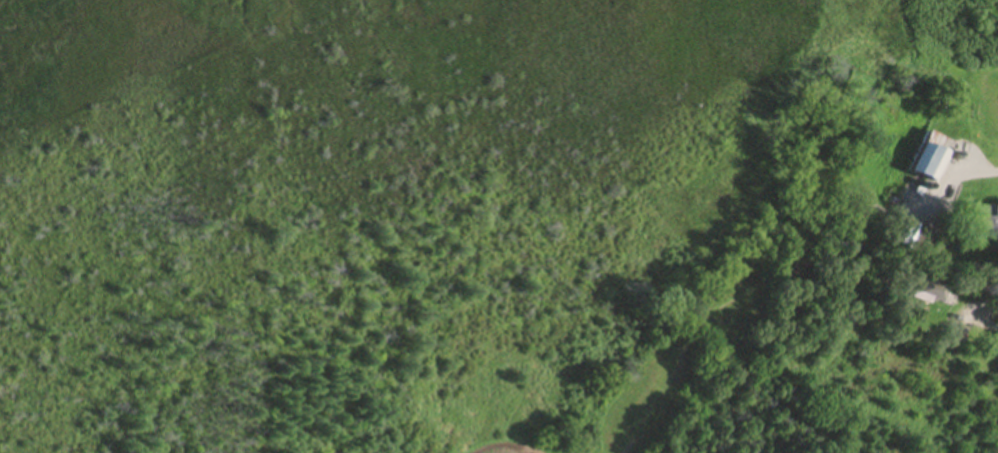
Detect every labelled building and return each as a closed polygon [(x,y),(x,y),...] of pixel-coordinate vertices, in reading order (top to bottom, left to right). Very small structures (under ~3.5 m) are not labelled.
[(936,185),(954,144),(927,133),(910,174),(936,185)] [(988,241),(997,241),(997,210),(970,209),(969,230),(988,231),(988,241)] [(947,308),(953,292),(921,281),(916,297),(947,308)]
